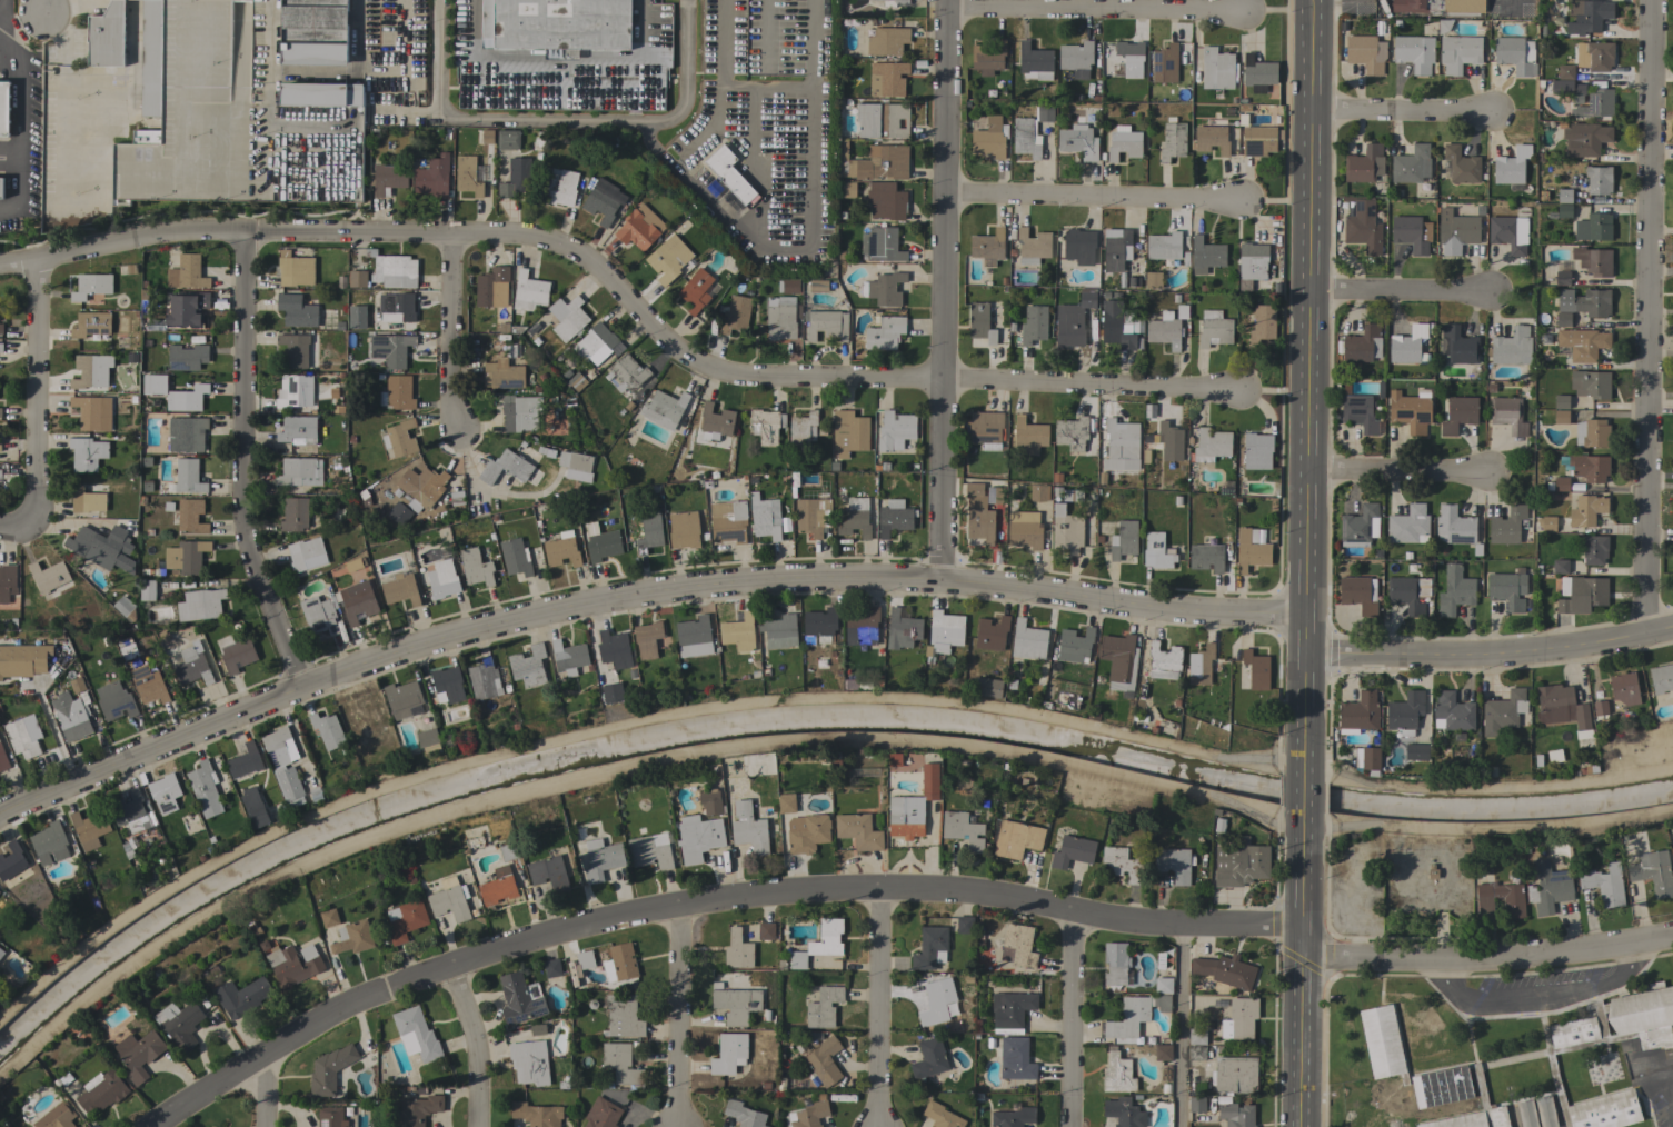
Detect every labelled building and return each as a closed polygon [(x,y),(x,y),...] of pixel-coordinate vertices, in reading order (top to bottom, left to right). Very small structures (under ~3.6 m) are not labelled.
[(102,16),(111,0),(124,0),(123,67),(88,67),(88,42),(87,42),(88,16),(102,16)] [(161,117),(162,0),(282,0),(282,1),(231,1),(230,104),(281,106),(364,106),(361,202),(130,199),(130,206),(112,206),(112,143),(132,143),(132,130),(161,130),(161,117)] [(141,116),(142,0),(162,0),(161,117),(141,116)] [(282,1),(282,0),(348,0),(347,66),(281,64),(282,1)] [(482,49),(482,0),(631,0),(630,50),(579,49),(579,59),(545,59),(545,49),(482,49)] [(1392,12),(1392,0),(1484,0),(1484,13),(1478,13),(1478,16),(1430,14),(1430,12),(1392,12)] [(1575,16),(1569,16),(1569,0),(1601,1),(1601,2),(1613,2),(1613,18),(1600,18),(1600,32),(1584,32),(1584,33),(1565,32),(1565,21),(1575,21),(1575,16)] [(1438,20),(1453,20),(1448,31),(1438,34),(1438,20)] [(909,28),(909,43),(902,43),(902,56),(867,54),(867,36),(874,36),(875,28),(909,28)] [(1376,37),(1376,41),(1386,41),(1386,58),(1382,62),(1382,76),(1365,76),(1365,62),(1346,62),(1346,36),(1376,37)] [(1434,63),(1430,63),(1430,76),(1413,76),(1413,63),(1411,63),(1411,62),(1404,62),(1404,63),(1400,63),(1400,62),(1397,62),(1397,63),(1393,63),(1394,37),(1422,37),(1434,37),(1434,63)] [(1482,38),(1481,64),(1471,63),(1471,62),(1461,62),(1461,76),(1451,76),(1444,76),(1444,63),(1440,63),(1440,37),(1482,38)] [(1524,38),(1524,41),(1533,41),(1533,49),(1534,49),(1534,63),(1536,63),(1536,76),(1531,76),(1531,77),(1514,77),(1514,64),(1512,64),(1512,63),(1504,62),(1504,64),(1501,64),(1501,63),(1497,63),(1497,64),(1494,64),(1494,38),(1524,38)] [(979,76),(979,70),(972,70),(972,44),(986,44),(986,50),(996,50),(996,40),(1005,40),(1005,56),(1003,54),(1003,61),(1006,61),(1006,68),(1003,68),(1003,70),(998,70),(994,76),(979,76)] [(1053,50),(1053,71),(1052,71),(1052,80),(1036,80),(1036,78),(1023,78),(1023,73),(1019,73),(1019,40),(1029,40),(1029,50),(1053,50)] [(1058,69),(1059,44),(1078,44),(1077,50),(1082,50),(1083,41),(1093,41),(1093,64),(1089,64),(1089,69),(1088,69),(1088,80),(1073,79),(1073,69),(1058,69)] [(1124,56),(1115,56),(1115,42),(1126,41),(1126,43),(1136,43),(1136,42),(1144,42),(1144,61),(1142,61),(1142,78),(1124,78),(1124,56)] [(1176,82),(1153,82),(1153,48),(1168,49),(1168,42),(1177,42),(1176,82)] [(1614,42),(1613,59),(1613,66),(1610,66),(1610,72),(1589,72),(1589,53),(1586,53),(1586,42),(1614,42)] [(1202,89),(1203,62),(1202,62),(1202,47),(1217,47),(1216,53),(1222,53),(1223,52),(1227,52),(1228,53),(1234,53),(1234,63),(1237,63),(1237,81),(1234,81),(1234,89),(1202,89)] [(1266,84),(1266,93),(1252,93),(1252,86),(1244,86),(1244,52),(1254,52),(1253,62),(1277,62),(1277,84),(1266,84)] [(1574,66),(1574,80),(1557,79),(1559,64),(1564,64),(1565,59),(1573,59),(1573,66),(1574,66)] [(909,63),(909,73),(899,73),(899,78),(905,78),(904,97),(869,97),(870,62),(873,62),(909,63)] [(1573,80),(1573,84),(1585,84),(1585,94),(1552,94),(1552,80),(1573,80)] [(8,136),(0,136),(0,81),(9,81),(8,136)] [(281,82),(364,83),(364,106),(281,106),(281,82)] [(1613,116),(1586,116),(1586,117),(1575,117),(1575,116),(1570,116),(1570,110),(1575,110),(1575,106),(1587,106),(1587,93),(1594,93),(1594,89),(1613,89),(1613,116)] [(908,138),(858,137),(859,121),(856,121),(856,103),(909,104),(908,138)] [(1053,121),(1037,121),(1035,121),(1035,136),(1040,136),(1040,160),(1030,160),(1030,153),(1013,153),(1014,118),(1033,118),(1033,120),(1035,120),(1035,107),(1037,107),(1053,107),(1053,121)] [(1164,122),(1166,123),(1166,117),(1175,117),(1175,122),(1186,122),(1185,157),(1169,157),(1169,163),(1159,162),(1159,148),(1164,148),(1164,122)] [(1228,157),(1219,157),(1219,146),(1209,146),(1209,151),(1195,151),(1196,127),(1225,127),(1225,121),(1237,121),(1237,141),(1229,141),(1228,157)] [(972,130),(986,131),(986,123),(1000,123),(1000,124),(1008,124),(1007,139),(1005,139),(1005,159),(995,159),(995,154),(970,154),(972,130)] [(1599,127),(1612,127),(1612,142),(1599,142),(1599,157),(1565,157),(1565,139),(1562,139),(1562,129),(1570,129),(1570,123),(1599,123),(1599,127)] [(1097,161),(1082,161),(1082,151),(1058,151),(1058,130),(1070,130),(1070,124),(1086,124),(1086,128),(1092,128),(1092,138),(1097,138),(1097,161)] [(1107,147),(1109,147),(1109,131),(1119,132),(1119,126),(1128,126),(1128,132),(1142,132),(1141,158),(1126,158),(1126,151),(1117,151),(1117,162),(1107,162),(1107,147)] [(1276,127),(1276,151),(1266,151),(1266,157),(1243,156),(1243,127),(1276,127)] [(497,149),(497,130),(519,130),(519,150),(497,149)] [(907,179),(885,179),(885,177),(876,177),(876,179),(872,178),(872,180),(855,180),(855,177),(837,177),(838,139),(848,140),(847,160),(869,160),(869,157),(877,157),(878,144),(908,146),(907,179)] [(704,161),(723,143),(737,159),(730,166),(759,197),(751,205),(748,201),(744,205),(704,161)] [(1344,181),(1345,156),(1355,156),(1355,157),(1363,157),(1363,156),(1364,156),(1364,143),(1382,143),(1382,157),(1384,157),(1383,176),(1375,176),(1374,181),(1344,181)] [(1412,156),(1412,143),(1428,143),(1428,157),(1430,157),(1430,177),(1422,177),(1422,182),(1392,182),(1392,156),(1412,156)] [(1450,182),(1450,159),(1443,159),(1443,143),(1460,144),(1460,157),(1463,157),(1463,158),(1468,158),(1468,157),(1480,157),(1480,183),(1450,182)] [(1493,183),(1494,157),(1505,157),(1505,158),(1514,158),(1514,144),(1531,144),(1531,160),(1524,160),(1524,183),(1493,183)] [(447,198),(430,198),(430,193),(414,192),(414,169),(428,169),(428,158),(439,158),(439,152),(448,152),(448,172),(447,198)] [(456,156),(476,156),(476,163),(482,163),(482,182),(484,182),(482,198),(474,198),(474,191),(456,191),(456,156)] [(530,191),(515,191),(515,198),(498,198),(497,183),(508,183),(508,181),(496,182),(496,176),(501,176),(501,161),(508,161),(508,158),(530,157),(530,191)] [(408,166),(407,188),(389,187),(389,197),(384,197),(384,198),(374,197),(374,186),(369,186),(369,172),(375,172),(375,163),(382,163),(382,166),(408,166)] [(1611,192),(1607,192),(1607,195),(1587,195),(1587,193),(1586,193),(1586,189),(1587,189),(1587,188),(1586,188),(1586,186),(1586,180),(1587,180),(1587,177),(1585,177),(1585,167),(1611,167),(1611,192)] [(575,190),(576,190),(572,209),(544,202),(551,168),(560,170),(561,169),(578,173),(575,190)] [(618,189),(617,191),(627,197),(623,206),(619,203),(613,215),(614,216),(606,229),(598,225),(604,215),(595,210),(592,215),(580,207),(598,177),(618,189)] [(895,182),(895,191),(906,191),(906,213),(905,213),(905,220),(888,220),(888,218),(870,218),(870,202),(866,202),(866,189),(869,189),(869,181),(895,182)] [(856,182),(856,198),(839,198),(839,182),(856,182)] [(1572,189),(1572,191),(1573,191),(1573,202),(1572,202),(1557,202),(1557,189),(1572,189)] [(1374,223),(1381,223),(1381,255),(1376,255),(1376,256),(1368,256),(1368,255),(1364,255),(1364,242),(1344,242),(1344,216),(1354,216),(1354,199),(1355,199),(1355,197),(1373,197),(1373,199),(1374,199),(1374,223)] [(1572,205),(1572,218),(1557,218),(1557,205),(1572,205)] [(650,215),(653,215),(656,217),(658,220),(658,221),(665,228),(658,235),(644,250),(627,235),(620,241),(613,235),(636,210),(636,211),(641,206),(650,215)] [(1480,217),(1478,243),(1460,243),(1460,256),(1442,256),(1442,243),(1440,243),(1440,207),(1451,207),(1451,217),(1480,217)] [(1488,217),(1515,217),(1515,207),(1528,207),(1528,218),(1526,218),(1526,243),(1525,243),(1525,256),(1508,256),(1508,243),(1506,243),(1506,242),(1500,242),(1500,243),(1488,243),(1488,217)] [(1587,213),(1607,213),(1607,215),(1611,215),(1611,225),(1612,225),(1611,240),(1574,240),(1574,220),(1587,220),(1587,213)] [(1421,217),(1421,222),(1432,222),(1431,241),(1427,241),(1427,256),(1411,256),(1411,242),(1391,242),(1392,217),(1421,217)] [(994,236),(994,226),(1004,226),(1003,260),(995,260),(995,267),(983,267),(983,258),(969,258),(969,236),(994,236)] [(896,251),(907,251),(907,261),(867,260),(867,253),(862,253),(862,233),(868,233),(868,227),(897,227),(896,251)] [(1050,258),(1038,258),(1038,265),(1019,265),(1019,242),(1017,242),(1017,227),(1027,227),(1027,238),(1036,238),(1036,232),(1050,232),(1050,258)] [(1064,232),(1067,232),(1067,229),(1077,229),(1077,231),(1095,231),(1095,248),(1094,248),(1094,266),(1076,266),(1076,259),(1064,259),(1064,232)] [(1104,237),(1122,237),(1122,229),(1132,229),(1132,245),(1123,245),(1123,271),(1104,271),(1104,237)] [(1147,259),(1147,236),(1169,236),(1169,231),(1181,231),(1181,259),(1147,259)] [(1226,245),(1225,267),(1206,266),(1206,275),(1193,275),(1193,268),(1192,268),(1193,235),(1202,235),(1202,245),(1226,245)] [(1239,279),(1239,242),(1251,243),(1251,245),(1268,245),(1268,262),(1266,262),(1266,279),(1239,279)] [(683,266),(678,269),(680,271),(664,287),(656,279),(664,272),(660,270),(657,273),(644,259),(661,243),(683,266)] [(1611,277),(1592,277),(1592,272),(1585,272),(1585,268),(1579,268),(1579,259),(1571,259),(1571,247),(1585,247),(1585,249),(1611,250),(1611,277)] [(409,256),(409,259),(417,259),(417,288),(382,287),(382,282),(370,282),(370,273),(375,273),(375,257),(366,257),(366,248),(377,248),(377,256),(409,256)] [(313,285),(296,285),(296,286),(279,286),(279,268),(278,268),(278,257),(279,257),(279,249),(290,250),(290,257),(313,258),(313,285)] [(166,287),(167,269),(179,269),(179,253),(200,253),(199,277),(210,277),(210,287),(166,287)] [(476,275),(484,275),(484,272),(490,272),(490,266),(509,267),(509,281),(507,281),(507,285),(504,285),(504,295),(497,295),(497,307),(476,307),(476,275)] [(699,267),(714,279),(704,291),(710,297),(704,306),(703,305),(693,317),(686,311),(690,306),(677,295),(699,267)] [(1555,285),(1555,271),(1557,271),(1557,267),(1566,268),(1566,269),(1567,269),(1567,271),(1570,271),(1570,285),(1555,285)] [(518,268),(528,269),(526,279),(550,282),(547,306),(535,305),(534,311),(512,309),(518,268)] [(367,281),(369,281),(369,287),(366,287),(349,287),(349,270),(367,271),(367,281)] [(876,298),(867,298),(867,297),(860,297),(860,281),(867,281),(876,281),(876,275),(892,275),(892,272),(906,272),(906,282),(895,282),(895,291),(900,291),(900,306),(876,306),(876,298)] [(1162,272),(1162,289),(1145,288),(1145,272),(1162,272)] [(86,293),(86,301),(69,301),(70,291),(77,291),(77,275),(112,275),(112,293),(86,293)] [(781,279),(798,280),(798,293),(781,293),(781,279)] [(809,291),(809,280),(828,280),(827,292),(809,291)] [(1589,289),(1589,290),(1604,290),(1604,289),(1610,289),(1610,315),(1606,315),(1606,318),(1586,317),(1586,312),(1557,311),(1557,289),(1573,289),(1573,296),(1583,296),(1584,289),(1589,289)] [(746,329),(739,328),(738,330),(729,329),(728,335),(719,333),(724,312),(718,311),(719,305),(728,307),(730,295),(744,297),(745,291),(751,292),(750,298),(751,298),(746,329)] [(1056,305),(1079,305),(1079,291),(1096,291),(1096,308),(1083,308),(1083,329),(1085,329),(1084,346),(1066,346),(1066,348),(1056,347),(1056,305)] [(301,295),(301,305),(318,305),(317,327),(283,326),(283,310),(277,310),(277,293),(301,295)] [(414,312),(415,312),(415,321),(402,321),(402,322),(380,322),(380,312),(379,312),(379,295),(397,295),(397,293),(414,293),(414,312)] [(173,328),(173,331),(169,331),(169,328),(168,328),(168,317),(168,297),(193,297),(193,295),(209,295),(209,305),(199,305),(198,313),(205,313),(203,328),(173,328)] [(547,309),(558,298),(566,306),(577,295),(584,301),(578,307),(590,319),(581,328),(584,330),(577,336),(575,333),(564,343),(551,329),(555,327),(552,323),(557,319),(552,315),(547,309)] [(795,322),(796,322),(796,339),(778,339),(778,340),(767,340),(767,328),(766,328),(767,297),(777,298),(777,297),(795,297),(795,301),(795,322)] [(1102,321),(1099,321),(1099,317),(1102,317),(1102,315),(1101,315),(1101,311),(1102,311),(1102,309),(1102,300),(1122,300),(1121,325),(1132,325),(1131,333),(1136,333),(1135,350),(1118,350),(1118,343),(1102,342),(1102,321)] [(969,302),(988,302),(988,329),(996,329),(996,346),(986,346),(986,338),(969,338),(969,302)] [(1176,305),(1188,305),(1187,319),(1176,319),(1176,305)] [(1258,339),(1258,345),(1249,345),(1249,330),(1253,330),(1253,305),(1275,306),(1275,339),(1258,339)] [(1046,340),(1030,340),(1030,346),(1020,346),(1020,323),(1025,323),(1025,306),(1047,306),(1046,340)] [(1146,342),(1146,320),(1161,321),(1161,310),(1172,310),(1172,319),(1179,319),(1179,328),(1183,328),(1183,336),(1179,336),(1179,352),(1169,352),(1169,342),(1146,342)] [(1201,333),(1201,319),(1202,319),(1202,310),(1221,310),(1221,319),(1233,319),(1232,343),(1208,343),(1208,349),(1198,349),(1198,333),(1201,333)] [(839,311),(839,312),(849,312),(849,319),(847,319),(847,341),(839,341),(839,337),(825,337),(825,331),(816,331),(816,341),(806,341),(806,326),(808,326),(808,321),(804,321),(804,311),(808,311),(839,311)] [(111,312),(110,335),(109,335),(109,340),(92,340),(92,335),(86,333),(86,338),(70,338),(70,328),(77,328),(77,312),(111,312)] [(1571,312),(1571,327),(1556,327),(1556,312),(1571,312)] [(905,317),(905,333),(899,333),(898,342),(896,342),(896,350),(865,349),(865,327),(879,328),(879,316),(905,317)] [(611,332),(619,340),(609,349),(611,351),(596,366),(588,358),(587,359),(584,356),(580,358),(571,348),(588,332),(587,331),(598,320),(610,333),(611,332)] [(1390,362),(1390,338),(1390,335),(1401,336),(1411,337),(1411,323),(1425,323),(1425,321),(1434,321),(1433,337),(1427,337),(1427,339),(1420,339),(1420,345),(1421,345),(1421,349),(1420,349),(1420,353),(1426,353),(1428,353),(1428,360),(1426,360),(1426,361),(1426,365),(1418,365),(1418,362),(1390,362)] [(1343,361),(1343,365),(1336,365),(1336,351),(1343,351),(1343,335),(1353,335),(1353,336),(1360,336),(1362,336),(1363,323),(1380,323),(1380,338),(1381,338),(1381,357),(1372,357),(1372,362),(1343,361)] [(1447,363),(1447,357),(1445,357),(1445,355),(1441,355),(1441,337),(1441,325),(1458,325),(1458,337),(1461,337),(1461,338),(1467,338),(1467,337),(1478,337),(1477,363),(1447,363)] [(1491,363),(1491,336),(1503,337),(1503,338),(1511,338),(1512,325),(1522,325),(1522,326),(1528,326),(1528,337),(1531,337),(1531,363),(1491,363)] [(1596,330),(1596,332),(1610,332),(1610,348),(1596,348),(1596,362),(1571,362),(1571,347),(1556,346),(1556,330),(1596,330)] [(309,335),(309,336),(307,345),(307,369),(286,368),(286,345),(276,345),(276,335),(309,335)] [(385,353),(379,353),(379,347),(385,347),(385,345),(382,345),(382,336),(416,336),(416,346),(406,346),(406,369),(385,369),(385,353)] [(168,370),(168,345),(180,345),(180,349),(193,349),(193,345),(208,345),(208,363),(199,363),(199,370),(168,370)] [(616,346),(621,351),(616,357),(611,351),(616,346)] [(638,366),(635,369),(637,372),(645,366),(651,373),(635,390),(633,387),(628,390),(625,387),(623,389),(619,386),(621,383),(608,369),(626,352),(638,366)] [(100,356),(100,365),(99,387),(84,387),(84,389),(69,389),(69,379),(80,379),(80,370),(74,370),(74,355),(100,356)] [(524,366),(524,388),(490,388),(490,379),(484,379),(482,372),(484,372),(484,362),(496,362),(496,357),(507,357),(507,366),(524,366)] [(1610,399),(1590,399),(1590,395),(1585,395),(1585,396),(1574,396),(1574,390),(1570,389),(1571,370),(1585,371),(1610,372),(1610,399)] [(575,393),(565,383),(577,371),(582,377),(585,376),(588,380),(587,381),(588,382),(575,393)] [(166,410),(166,395),(142,393),(142,375),(167,375),(166,391),(192,391),(192,383),(209,383),(208,393),(201,393),(201,411),(166,410)] [(311,406),(291,406),(291,408),(275,408),(275,399),(277,399),(277,389),(280,389),(281,375),(312,375),(311,406)] [(410,398),(416,398),(415,409),(387,409),(387,406),(379,405),(379,391),(387,391),(387,375),(411,376),(410,398)] [(677,400),(681,391),(690,395),(671,432),(641,417),(643,416),(638,413),(644,401),(648,403),(656,389),(677,400)] [(1431,397),(1431,423),(1425,423),(1425,436),(1408,436),(1408,423),(1406,423),(1406,422),(1398,422),(1398,423),(1395,423),(1395,422),(1392,422),(1390,422),(1390,397),(1388,397),(1388,390),(1400,390),(1400,397),(1431,397)] [(1569,395),(1569,409),(1554,409),(1554,395),(1569,395)] [(538,430),(520,430),(520,432),(504,432),(504,415),(501,415),(501,403),(502,403),(502,396),(514,396),(514,398),(541,397),(541,413),(538,413),(538,430)] [(1372,396),(1372,401),(1375,401),(1375,407),(1372,407),(1372,413),(1374,413),(1374,420),(1378,420),(1378,435),(1371,435),(1362,435),(1362,423),(1352,423),(1352,422),(1342,422),(1342,396),(1372,396)] [(111,397),(110,431),(79,430),(79,407),(69,407),(69,397),(111,397)] [(1477,397),(1477,425),(1466,423),(1466,422),(1456,422),(1456,436),(1440,436),(1441,421),(1447,421),(1447,397),(1477,397)] [(1521,398),(1520,422),(1526,422),(1526,437),(1510,437),(1510,425),(1507,425),(1507,423),(1501,423),(1501,425),(1490,423),(1491,398),(1521,398)] [(730,437),(719,435),(718,442),(709,440),(709,442),(698,440),(700,431),(703,417),(700,416),(704,400),(713,402),(710,413),(720,415),(721,409),(735,411),(730,437)] [(790,417),(807,417),(807,409),(817,409),(817,425),(815,425),(815,440),(809,440),(809,451),(789,451),(790,417)] [(777,446),(759,446),(759,435),(751,435),(751,423),(750,423),(750,410),(761,410),(761,411),(779,411),(779,413),(786,413),(786,427),(779,427),(779,428),(777,428),(777,446)] [(868,450),(837,450),(837,432),(833,432),(834,410),(853,410),(853,417),(868,417),(868,450)] [(916,439),(903,439),(903,450),(892,449),(892,451),(877,451),(878,433),(879,433),(879,426),(883,426),(883,422),(880,421),(880,418),(883,418),(883,410),(893,410),(893,415),(897,415),(916,415),(916,439)] [(1569,410),(1569,425),(1554,425),(1554,410),(1569,410)] [(1003,412),(1003,429),(1000,428),(1000,443),(977,442),(977,445),(972,445),(970,442),(969,442),(969,412),(1003,412)] [(1048,425),(1048,446),(1038,446),(1038,456),(1022,455),(1022,447),(1014,447),(1015,433),(1013,433),(1013,429),(1015,429),(1015,413),(1025,415),(1025,425),(1048,425)] [(316,417),(316,445),(290,445),(290,441),(276,441),(276,432),(282,432),(282,416),(316,417)] [(1077,420),(1077,416),(1088,416),(1087,439),(1084,439),(1084,445),(1084,451),(1068,451),(1068,445),(1054,445),(1054,420),(1077,420)] [(391,448),(385,450),(380,437),(387,435),(385,428),(399,423),(398,421),(414,417),(417,427),(406,430),(408,439),(414,437),(418,451),(394,458),(391,448)] [(169,418),(208,418),(208,429),(198,429),(198,433),(203,433),(203,452),(168,451),(169,418)] [(1138,459),(1138,470),(1102,469),(1102,467),(1102,459),(1107,459),(1107,439),(1105,439),(1105,433),(1105,418),(1124,418),(1124,423),(1138,423),(1138,459)] [(1585,419),(1605,419),(1605,425),(1610,426),(1610,447),(1587,447),(1582,447),(1582,446),(1575,446),(1575,422),(1585,421),(1585,419)] [(1183,461),(1162,460),(1162,436),(1157,436),(1157,420),(1167,420),(1167,427),(1176,427),(1176,429),(1184,429),(1183,461)] [(1194,447),(1197,447),(1197,427),(1208,427),(1208,437),(1213,437),(1213,432),(1232,432),(1231,457),(1193,456),(1194,447)] [(1244,432),(1255,432),(1255,435),(1273,435),(1273,451),(1271,451),(1271,469),(1244,469),(1244,432)] [(1153,449),(1142,449),(1142,433),(1153,435),(1153,449)] [(92,438),(92,441),(108,441),(108,458),(97,458),(97,472),(72,471),(72,449),(68,449),(68,438),(92,438)] [(490,487),(489,486),(488,488),(485,486),(486,483),(477,478),(489,459),(494,461),(496,458),(498,459),(505,448),(518,456),(519,455),(522,458),(522,459),(534,467),(524,483),(501,469),(496,478),(490,487)] [(567,468),(567,467),(557,465),(560,451),(569,452),(569,451),(592,457),(589,472),(588,472),(586,481),(572,478),(574,470),(567,468)] [(1609,476),(1604,476),(1604,483),(1584,483),(1584,477),(1573,477),(1573,466),(1567,466),(1567,455),(1586,455),(1586,456),(1609,457),(1609,476)] [(198,482),(208,482),(208,492),(191,492),(191,493),(188,493),(188,492),(175,492),(175,483),(176,483),(177,458),(198,459),(198,482)] [(275,485),(275,476),(281,476),(281,458),(322,458),(322,486),(275,485)] [(416,513),(400,500),(405,493),(411,499),(412,498),(407,492),(406,493),(394,483),(408,467),(417,476),(425,467),(430,471),(431,469),(438,475),(442,470),(450,476),(441,486),(445,489),(427,510),(421,507),(416,513)] [(1569,477),(1569,491),(1554,491),(1554,477),(1569,477)] [(967,498),(965,498),(965,482),(983,483),(983,496),(986,496),(986,510),(994,510),(994,546),(968,545),(966,543),(967,498)] [(106,493),(106,511),(88,511),(88,512),(71,512),(71,495),(70,495),(70,483),(83,483),(83,492),(106,493)] [(1045,501),(1029,500),(1030,485),(1046,486),(1045,501)] [(987,487),(1004,488),(1003,503),(987,503),(987,487)] [(464,490),(465,503),(451,506),(449,492),(464,490)] [(1083,490),(1082,501),(1063,501),(1063,490),(1083,490)] [(780,541),(771,542),(770,535),(753,537),(753,528),(750,529),(750,525),(753,523),(749,491),(758,491),(758,500),(769,499),(769,500),(777,500),(779,526),(780,541)] [(1594,496),(1594,498),(1607,498),(1607,512),(1594,512),(1594,527),(1579,527),(1579,528),(1569,528),(1569,509),(1575,509),(1575,506),(1571,506),(1571,500),(1575,500),(1575,496),(1594,496)] [(307,515),(315,515),(315,528),(301,528),(301,531),(279,531),(279,520),(283,520),(283,498),(308,498),(307,515)] [(837,509),(847,509),(847,498),(868,498),(868,525),(870,525),(870,540),(860,540),(860,529),(850,529),(852,535),(837,535),(837,509)] [(178,499),(203,499),(203,513),(198,513),(197,523),(208,523),(208,533),(192,533),(192,530),(178,530),(178,499)] [(830,499),(830,527),(821,527),(821,539),(813,539),(813,532),(804,532),(804,530),(796,530),(797,499),(820,499),(830,499)] [(888,530),(888,540),(879,540),(879,507),(886,507),(886,499),(904,499),(904,508),(913,508),(913,510),(917,510),(917,517),(913,517),(913,530),(888,530)] [(397,500),(412,512),(401,527),(386,515),(397,500)] [(709,503),(746,501),(747,518),(746,518),(747,525),(745,525),(746,543),(735,545),(735,540),(713,542),(710,518),(709,503)] [(1371,542),(1365,542),(1365,547),(1351,546),(1351,541),(1341,541),(1341,515),(1352,515),(1352,517),(1358,517),(1358,516),(1361,516),(1361,515),(1361,505),(1362,505),(1362,502),(1377,502),(1377,518),(1371,518),(1371,542)] [(1053,503),(1065,503),(1065,515),(1075,515),(1075,517),(1083,517),(1083,547),(1078,547),(1078,556),(1068,556),(1068,549),(1054,548),(1053,547),(1053,503)] [(1407,516),(1407,503),(1424,503),(1424,518),(1428,518),(1428,542),(1387,542),(1387,516),(1407,516)] [(1446,543),(1446,542),(1440,542),(1440,541),(1437,541),(1437,535),(1436,535),(1436,520),(1440,520),(1440,503),(1455,503),(1455,517),(1457,517),(1457,515),(1467,516),(1467,517),(1475,517),(1475,543),(1446,543)] [(1520,543),(1488,543),(1490,517),(1501,517),(1501,519),(1505,519),(1505,517),(1508,517),(1508,505),(1526,505),(1526,522),(1520,522),(1520,531),(1520,543)] [(664,546),(646,547),(647,555),(637,556),(636,540),(644,539),(640,512),(659,510),(664,546)] [(697,511),(699,533),(698,533),(699,547),(689,548),(688,547),(671,549),(669,532),(670,532),(668,515),(697,511)] [(1038,511),(1038,527),(1042,527),(1042,550),(1030,550),(1030,546),(1008,546),(1008,511),(1038,511)] [(1555,517),(1555,531),(1542,531),(1542,517),(1555,517)] [(1137,555),(1119,555),(1119,561),(1109,561),(1109,546),(1111,546),(1111,535),(1117,536),(1117,520),(1137,520),(1137,555)] [(106,538),(113,523),(128,532),(125,537),(130,539),(128,542),(129,543),(129,545),(132,547),(128,553),(125,551),(123,553),(118,550),(117,552),(131,560),(129,564),(133,566),(130,572),(126,569),(125,571),(112,564),(109,569),(84,556),(83,558),(61,545),(67,537),(72,540),(81,525),(106,538)] [(1237,527),(1251,528),(1251,529),(1257,529),(1257,543),(1271,545),(1271,566),(1246,565),(1246,575),(1236,575),(1237,527)] [(623,553),(600,557),(601,562),(590,565),(586,541),(589,540),(588,536),(618,530),(618,532),(623,553)] [(1164,555),(1172,555),(1172,568),(1152,568),(1152,566),(1144,566),(1144,549),(1146,549),(1145,531),(1164,531),(1164,555)] [(1607,536),(1607,550),(1606,550),(1606,558),(1604,558),(1603,565),(1583,565),(1583,562),(1582,562),(1582,558),(1583,558),(1583,547),(1580,547),(1580,536),(1607,536)] [(286,545),(302,540),(302,542),(319,537),(325,553),(315,557),(316,560),(310,562),(309,559),(303,561),(306,569),(292,574),(290,562),(291,562),(286,545)] [(499,542),(520,537),(522,548),(527,547),(534,576),(524,578),(522,571),(507,575),(499,542)] [(574,537),(576,551),(578,550),(581,566),(572,568),(570,557),(560,559),(561,565),(548,567),(542,542),(574,537)] [(163,569),(163,548),(178,548),(178,541),(211,541),(211,551),(201,551),(200,575),(179,575),(179,569),(163,569)] [(1219,546),(1219,550),(1223,550),(1223,574),(1213,574),(1213,564),(1208,564),(1208,569),(1189,569),(1189,545),(1219,546)] [(458,551),(477,547),(481,564),(491,560),(494,571),(491,571),(495,586),(486,588),(484,580),(467,585),(458,551)] [(359,558),(360,558),(364,557),(366,565),(362,566),(364,567),(348,572),(345,564),(359,558)] [(450,558),(455,576),(457,576),(461,591),(444,596),(444,597),(434,600),(430,587),(439,585),(432,562),(450,558)] [(62,560),(71,579),(70,580),(72,585),(58,591),(59,595),(51,598),(48,592),(41,596),(27,566),(36,561),(40,570),(62,560)] [(1567,560),(1567,561),(1569,561),(1569,572),(1567,572),(1567,574),(1552,574),(1553,560),(1567,560)] [(1475,578),(1475,605),(1464,605),(1464,604),(1454,604),(1454,618),(1438,617),(1438,592),(1445,592),(1445,564),(1462,564),(1462,571),(1461,571),(1461,578),(1475,578)] [(9,604),(0,604),(0,567),(1,567),(1,565),(16,565),(16,587),(17,587),(17,595),(9,595),(9,604)] [(392,580),(390,574),(404,570),(405,575),(411,574),(420,606),(411,608),(409,598),(386,605),(380,584),(392,580)] [(1526,575),(1526,595),(1517,595),(1517,598),(1524,598),(1524,612),(1506,612),(1507,600),(1505,600),(1505,599),(1497,599),(1497,600),(1487,600),(1487,574),(1526,575)] [(1370,577),(1370,579),(1376,579),(1376,601),(1376,616),(1360,617),(1360,604),(1351,604),(1340,604),(1340,577),(1370,577)] [(1582,577),(1582,578),(1607,578),(1607,606),(1590,606),(1590,614),(1569,614),(1556,614),(1556,599),(1569,599),(1570,577),(1582,577)] [(1417,578),(1430,578),(1430,597),(1417,597),(1417,602),(1424,602),(1424,617),(1406,617),(1406,605),(1405,605),(1405,604),(1398,604),(1398,605),(1387,605),(1387,578),(1417,578)] [(379,612),(366,617),(364,611),(355,615),(359,625),(350,629),(343,614),(346,612),(338,590),(367,579),(379,612)] [(155,601),(139,600),(140,580),(155,580),(155,601)] [(206,589),(209,590),(226,589),(227,598),(219,599),(221,617),(178,622),(176,602),(185,601),(183,592),(206,589)] [(112,606),(121,596),(135,607),(135,621),(130,622),(112,606)] [(299,602),(317,596),(319,602),(330,598),(336,615),(332,616),(338,632),(329,636),(327,629),(310,636),(299,602)] [(846,645),(845,611),(869,611),(869,607),(879,606),(879,622),(877,622),(877,645),(846,645)] [(804,611),(821,611),(821,617),(826,617),(826,607),(837,607),(837,630),(834,630),(834,636),(830,636),(830,644),(818,644),(818,636),(804,636),(804,611)] [(912,648),(898,647),(898,649),(886,649),(887,636),(888,636),(889,607),(899,607),(898,618),(923,619),(922,640),(913,639),(912,648)] [(797,646),(788,646),(788,648),(766,649),(765,631),(759,631),(758,625),(763,625),(761,610),(770,609),(771,620),(780,619),(780,615),(795,614),(797,646)] [(932,609),(943,610),(942,615),(965,616),(963,639),(947,638),(947,645),(935,644),(935,638),(933,638),(933,632),(930,632),(932,609)] [(754,650),(736,651),(736,644),(720,644),(719,622),(743,621),(743,611),(751,610),(754,650)] [(679,658),(675,622),(694,620),(694,624),(698,624),(697,615),(708,614),(713,654),(679,658)] [(1000,615),(1010,616),(1008,631),(1006,631),(1003,651),(975,648),(978,618),(989,619),(989,625),(994,625),(994,622),(999,624),(1000,615)] [(1012,656),(1016,616),(1025,617),(1024,628),(1047,630),(1044,659),(1012,656)] [(650,625),(650,622),(661,621),(664,638),(655,639),(657,658),(639,660),(637,644),(636,644),(634,627),(650,625)] [(1075,630),(1074,637),(1084,638),(1085,627),(1095,628),(1093,642),(1092,642),(1091,649),(1089,648),(1087,664),(1057,660),(1060,629),(1075,630)] [(597,645),(600,644),(598,630),(607,628),(609,636),(626,632),(628,645),(631,644),(635,660),(631,660),(633,667),(614,670),(611,661),(600,664),(597,645)] [(220,655),(221,655),(215,640),(230,634),(235,642),(249,637),(258,659),(241,667),(239,661),(235,664),(238,672),(229,676),(220,655)] [(1112,660),(1098,659),(1102,635),(1124,638),(1124,634),(1135,635),(1134,647),(1138,648),(1133,691),(1125,690),(1125,691),(1107,689),(1112,660)] [(123,661),(117,642),(131,637),(138,655),(123,661)] [(550,640),(560,638),(561,648),(585,644),(589,664),(591,664),(592,670),(587,671),(586,665),(576,667),(577,676),(567,678),(566,671),(557,672),(550,640)] [(182,661),(179,651),(192,646),(190,642),(198,639),(202,650),(201,651),(213,682),(205,686),(201,677),(179,686),(171,666),(182,661)] [(1149,639),(1159,639),(1158,651),(1168,651),(1168,646),(1183,647),(1181,662),(1178,662),(1177,680),(1148,677),(1151,655),(1148,655),(1149,639)] [(507,656),(521,652),(522,658),(531,656),(529,645),(542,641),(546,657),(540,658),(546,682),(524,688),(521,678),(514,680),(507,656)] [(1188,685),(1188,654),(1196,654),(1196,651),(1205,651),(1205,642),(1214,642),(1214,660),(1209,660),(1209,685),(1188,685)] [(2,681),(0,681),(0,646),(52,646),(52,656),(46,656),(46,674),(32,674),(32,677),(2,677),(2,681)] [(1268,690),(1249,690),(1249,665),(1242,664),(1242,648),(1252,648),(1252,656),(1268,656),(1268,690)] [(467,668),(482,665),(481,658),(490,656),(494,669),(497,668),(499,677),(498,678),(500,688),(501,687),(502,695),(475,701),(467,668)] [(170,700),(161,705),(158,698),(142,705),(128,671),(146,664),(150,674),(157,670),(170,700)] [(1649,669),(1672,664),(1672,689),(1662,691),(1662,694),(1654,696),(1649,669)] [(458,666),(462,682),(461,682),(466,699),(448,704),(447,701),(438,704),(435,691),(434,691),(432,686),(434,686),(432,682),(430,682),(430,679),(431,678),(429,671),(440,669),(440,671),(458,666)] [(1625,706),(1617,700),(1613,700),(1610,677),(1620,676),(1620,675),(1635,671),(1640,704),(1625,706)] [(86,689),(73,695),(68,681),(80,676),(86,689)] [(1004,680),(1000,699),(970,695),(974,677),(1004,680)] [(94,689),(103,685),(109,682),(117,679),(121,690),(125,688),(127,694),(129,692),(139,714),(129,718),(125,709),(121,710),(123,715),(106,722),(97,700),(99,699),(94,689)] [(416,680),(424,704),(420,705),(422,711),(410,716),(411,719),(401,722),(400,719),(395,720),(382,687),(392,684),(395,688),(416,680)] [(602,703),(622,701),(620,683),(600,685),(602,703)] [(1538,727),(1537,719),(1536,719),(1536,712),(1538,712),(1536,687),(1561,684),(1561,687),(1573,686),(1575,705),(1587,704),(1591,729),(1592,728),(1593,737),(1576,739),(1575,730),(1576,730),(1575,722),(1538,727)] [(1483,700),(1508,700),(1508,688),(1524,688),(1524,700),(1527,700),(1527,712),(1517,712),(1517,727),(1498,727),(1498,737),(1483,737),(1483,700)] [(93,731),(67,744),(59,726),(61,726),(58,719),(57,720),(56,717),(53,717),(51,710),(53,710),(50,701),(57,699),(54,696),(67,690),(71,701),(79,698),(93,731)] [(1356,729),(1356,735),(1340,735),(1340,729),(1338,729),(1338,702),(1348,702),(1348,704),(1356,704),(1356,702),(1358,702),(1358,690),(1375,690),(1375,702),(1378,702),(1378,729),(1356,729)] [(1387,701),(1405,702),(1405,690),(1424,690),(1424,716),(1416,716),(1416,729),(1414,729),(1414,736),(1400,736),(1400,729),(1386,729),(1387,701)] [(1454,690),(1454,702),(1456,702),(1456,704),(1463,704),(1463,702),(1474,702),(1474,730),(1433,730),(1433,702),(1437,702),(1437,690),(1454,690)] [(1593,702),(1606,700),(1609,715),(1607,715),(1607,718),(1595,719),(1595,717),(1594,717),(1593,702)] [(347,744),(327,752),(320,736),(316,737),(307,716),(316,712),(319,718),(327,715),(328,717),(335,715),(347,744)] [(2,726),(22,717),(32,740),(36,739),(41,754),(23,760),(20,752),(14,755),(2,726)] [(306,795),(303,796),(306,802),(291,809),(288,802),(286,802),(273,774),(275,774),(273,771),(275,770),(273,769),(276,769),(268,752),(267,754),(260,738),(277,731),(276,729),(286,726),(291,738),(299,758),(290,761),(291,762),(283,766),(286,769),(293,766),(306,795)] [(436,728),(440,742),(421,748),(417,734),(436,728)] [(247,752),(243,742),(252,739),(263,769),(256,772),(256,770),(232,779),(225,761),(247,752)] [(10,767),(0,771),(0,741),(10,767)] [(1428,745),(1428,760),(1405,760),(1406,744),(1428,745)] [(1362,747),(1380,748),(1380,770),(1362,770),(1362,747)] [(1561,749),(1563,761),(1550,764),(1547,751),(1561,749)] [(903,754),(903,767),(889,767),(889,754),(903,754)] [(186,774),(200,768),(198,761),(207,758),(212,771),(213,770),(218,782),(213,784),(218,796),(218,797),(223,811),(205,819),(186,774)] [(888,815),(890,815),(890,814),(889,814),(889,797),(923,797),(923,764),(938,762),(938,800),(924,800),(924,836),(913,836),(913,840),(904,840),(904,836),(889,836),(888,815)] [(182,795),(173,798),(178,809),(161,816),(155,800),(153,800),(147,785),(163,778),(162,776),(172,771),(182,795)] [(108,804),(121,798),(123,804),(132,800),(128,789),(137,786),(143,801),(141,802),(147,816),(146,816),(150,827),(131,835),(127,824),(117,827),(108,804)] [(255,829),(243,802),(242,804),(240,797),(243,795),(241,791),(255,786),(261,801),(262,800),(271,822),(255,829)] [(699,792),(708,791),(708,789),(717,788),(717,790),(719,790),(720,799),(723,814),(705,816),(704,804),(700,805),(699,792)] [(778,797),(779,795),(795,794),(796,812),(778,814),(778,797)] [(769,855),(753,857),(751,846),(749,844),(733,845),(730,821),(737,820),(737,818),(735,818),(734,800),(750,799),(753,820),(766,819),(769,855)] [(68,815),(78,810),(81,820),(103,810),(111,830),(97,837),(100,846),(84,852),(68,815)] [(943,810),(968,811),(967,824),(984,824),(984,835),(976,835),(976,838),(984,838),(984,845),(987,845),(987,854),(967,852),(967,836),(963,836),(963,839),(942,838),(943,810)] [(791,818),(806,817),(806,816),(826,814),(826,815),(828,815),(828,820),(829,820),(830,828),(829,828),(830,842),(814,844),(814,845),(815,845),(815,850),(814,850),(814,852),(789,854),(787,830),(788,830),(787,822),(791,818)] [(870,814),(870,831),(883,830),(884,850),(855,851),(854,837),(836,838),(835,815),(870,814)] [(684,866),(680,846),(684,845),(683,840),(680,840),(678,824),(699,820),(700,821),(721,818),(726,846),(708,848),(708,850),(700,851),(703,862),(684,866)] [(68,844),(64,845),(69,856),(56,861),(51,852),(49,854),(52,862),(41,867),(29,836),(43,830),(42,829),(49,826),(48,822),(58,819),(68,844)] [(1045,829),(1040,850),(1024,847),(1020,861),(993,855),(1000,819),(1045,829)] [(651,835),(654,846),(668,844),(674,869),(658,871),(656,859),(651,859),(653,864),(633,868),(627,840),(651,835)] [(1096,842),(1092,865),(1068,859),(1066,870),(1049,867),(1053,851),(1058,852),(1063,835),(1096,842)] [(1268,879),(1251,878),(1251,882),(1243,882),(1243,887),(1215,887),(1215,870),(1216,870),(1216,846),(1234,846),(1234,836),(1248,836),(1248,846),(1269,846),(1268,879)] [(2,881),(0,878),(0,853),(1,852),(4,857),(11,852),(6,844),(14,838),(22,851),(20,852),(28,865),(2,881)] [(601,870),(604,881),(587,885),(584,870),(590,869),(585,841),(601,838),(603,847),(621,844),(626,866),(601,870)] [(504,862),(499,847),(516,842),(519,858),(504,862)] [(1127,848),(1126,859),(1134,859),(1134,856),(1144,856),(1142,885),(1126,885),(1127,871),(1122,871),(1122,875),(1102,874),(1103,847),(1127,848)] [(1189,886),(1174,886),(1174,871),(1155,871),(1155,849),(1189,849),(1189,886)] [(1666,849),(1672,890),(1672,897),(1654,900),(1651,878),(1629,881),(1626,865),(1640,862),(1639,854),(1666,849)] [(560,855),(570,889),(552,895),(548,878),(545,879),(546,882),(532,886),(526,864),(560,855)] [(1534,902),(1527,904),(1526,892),(1530,892),(1528,891),(1538,890),(1535,860),(1548,858),(1550,871),(1570,869),(1574,899),(1552,902),(1553,915),(1536,917),(1534,902)] [(1624,906),(1601,908),(1599,887),(1580,889),(1577,871),(1593,869),(1594,872),(1600,871),(1600,874),(1609,872),(1607,862),(1620,861),(1624,906)] [(508,864),(518,896),(508,899),(507,897),(497,900),(498,902),(484,907),(477,885),(496,879),(492,869),(508,864)] [(442,890),(439,880),(455,875),(458,885),(459,885),(459,886),(465,885),(469,897),(464,899),(470,918),(456,924),(451,911),(449,911),(449,909),(446,910),(447,912),(434,917),(426,896),(442,890)] [(1525,918),(1505,919),(1503,897),(1493,898),(1494,914),(1477,915),(1475,885),(1488,884),(1488,882),(1496,881),(1496,886),(1522,884),(1525,918)] [(420,898),(429,924),(405,932),(408,941),(392,947),(385,924),(389,921),(386,911),(398,908),(397,906),(420,898)] [(335,908),(339,924),(323,928),(319,912),(335,908)] [(974,917),(974,935),(956,934),(956,916),(974,917)] [(345,926),(345,925),(366,918),(375,946),(352,953),(351,948),(332,955),(332,953),(331,954),(328,945),(339,941),(338,938),(339,937),(337,928),(345,926)] [(807,955),(806,969),(789,969),(790,951),(806,951),(807,941),(819,941),(820,919),(843,919),(843,934),(839,934),(839,944),(843,944),(843,955),(807,955)] [(775,922),(774,940),(769,940),(769,943),(763,941),(763,940),(758,939),(759,922),(775,922)] [(1006,922),(1034,927),(1029,953),(1037,954),(1035,969),(1010,965),(1012,961),(999,959),(1006,922)] [(753,967),(725,967),(725,946),(729,946),(729,926),(741,926),(740,943),(754,943),(753,967)] [(947,927),(947,951),(945,951),(945,963),(935,963),(935,970),(912,970),(912,953),(919,953),(919,943),(920,943),(920,927),(947,927)] [(608,946),(630,941),(636,963),(633,964),(634,966),(636,966),(638,976),(616,981),(616,979),(610,980),(608,973),(614,971),(608,946)] [(277,945),(280,950),(291,945),(295,951),(295,950),(297,955),(299,955),(303,961),(305,961),(299,950),(311,944),(318,956),(319,955),(326,968),(296,984),(295,983),(282,989),(265,956),(271,953),(269,949),(277,945)] [(11,955),(0,967),(0,946),(11,955)] [(1127,949),(1127,971),(1132,971),(1132,985),(1104,985),(1104,973),(1107,974),(1107,964),(1104,963),(1104,949),(1127,949)] [(595,966),(579,970),(576,954),(591,950),(595,966)] [(1229,959),(1232,953),(1238,955),(1236,961),(1256,967),(1248,991),(1211,979),(1212,975),(1189,974),(1191,958),(1217,959),(1218,955),(1229,959)] [(561,976),(546,978),(544,961),(559,958),(561,976)] [(547,1014),(515,1024),(514,1023),(505,1025),(500,1008),(507,1007),(498,977),(520,970),(525,986),(537,983),(547,1014)] [(212,991),(230,980),(237,991),(262,976),(273,994),(260,1001),(261,1004),(243,1015),(243,1014),(230,1021),(229,1018),(230,1018),(225,1008),(223,1009),(212,991)] [(950,977),(956,1001),(945,1004),(949,1020),(920,1027),(917,1013),(928,1009),(926,1000),(927,1000),(923,984),(950,977)] [(1172,978),(1172,994),(1155,994),(1155,977),(1172,978)] [(142,993),(135,999),(123,984),(131,978),(142,993)] [(1664,987),(1672,985),(1672,1024),(1670,1025),(1672,1041),(1672,1047),(1663,1049),(1662,1046),(1641,1050),(1637,1037),(1554,1054),(1557,1070),(1567,1106),(1633,1088),(1642,1120),(1619,1126),(1565,1126),(1550,1073),(1544,1047),(1552,1045),(1548,1026),(1595,1016),(1594,1009),(1585,1010),(1585,1005),(1601,999),(1602,1005),(1609,1003),(1609,999),(1636,994),(1635,987),(1663,980),(1664,987)] [(844,987),(844,1003),(830,1003),(830,1007),(835,1007),(834,1028),(806,1027),(806,1003),(818,1003),(818,986),(844,987)] [(725,1026),(725,1013),(728,1013),(728,1008),(711,1008),(711,989),(761,990),(761,1011),(748,1010),(747,1027),(725,1026)] [(1037,994),(1037,1010),(1023,1010),(1023,1034),(993,1034),(994,1011),(992,1011),(992,994),(1037,994)] [(600,1036),(601,1029),(608,1029),(608,1008),(606,1008),(606,1007),(605,1007),(606,995),(636,995),(636,1020),(645,1020),(645,1036),(619,1036),(600,1036)] [(1171,1013),(1158,1013),(1158,1006),(1149,1006),(1149,1021),(1137,1021),(1137,1038),(1135,1038),(1135,1044),(1115,1044),(1115,1038),(1099,1038),(1099,1021),(1122,1021),(1122,997),(1147,997),(1147,995),(1153,995),(1171,995),(1171,1013)] [(1257,998),(1257,1019),(1253,1019),(1253,1039),(1229,1039),(1229,1038),(1221,1038),(1221,1020),(1229,1020),(1229,998),(1257,998)] [(172,1001),(179,1010),(192,1000),(205,1017),(193,1026),(196,1029),(190,1034),(197,1043),(191,1046),(192,1048),(186,1053),(185,1051),(181,1054),(172,1043),(173,1041),(165,1030),(163,1030),(159,1025),(166,1019),(160,1011),(172,1001)] [(1505,1105),(1509,1126),(1416,1126),(1415,1125),(1482,1110),(1480,1097),(1412,1111),(1406,1085),(1402,1086),(1400,1074),(1373,1079),(1358,1010),(1392,1004),(1405,1070),(1406,1070),(1407,1077),(1480,1063),(1488,1105),(1494,1104),(1494,1107),(1505,1105)] [(428,1030),(431,1029),(436,1040),(437,1039),(444,1057),(422,1064),(418,1053),(407,1056),(400,1039),(391,1015),(418,1005),(428,1030)] [(545,1024),(546,1035),(531,1036),(530,1025),(545,1024)] [(1206,1029),(1206,1045),(1188,1045),(1189,1028),(1206,1029)] [(152,1029),(163,1044),(165,1044),(168,1047),(165,1049),(166,1050),(155,1059),(153,1058),(147,1065),(145,1063),(140,1066),(149,1077),(147,1078),(148,1079),(141,1084),(141,1083),(136,1087),(128,1079),(130,1078),(128,1075),(127,1076),(126,1074),(130,1070),(118,1056),(120,1055),(113,1047),(129,1034),(136,1043),(152,1029)] [(808,1065),(807,1066),(804,1060),(804,1059),(803,1058),(809,1054),(808,1053),(813,1049),(814,1049),(820,1045),(819,1044),(825,1039),(821,1035),(826,1031),(829,1036),(831,1034),(836,1038),(839,1043),(838,1044),(842,1048),(829,1057),(833,1061),(831,1061),(843,1076),(836,1081),(831,1085),(831,1084),(825,1089),(808,1065)] [(747,1034),(747,1058),(745,1058),(745,1065),(735,1065),(735,1075),(709,1075),(709,1058),(718,1058),(719,1034),(747,1034)] [(949,1069),(913,1080),(908,1064),(923,1060),(917,1043),(939,1036),(949,1069)] [(1027,1064),(1036,1064),(1036,1079),(1000,1078),(1000,1037),(1028,1037),(1027,1064)] [(549,1085),(535,1086),(534,1083),(520,1084),(520,1083),(517,1084),(515,1069),(512,1069),(511,1059),(509,1060),(508,1044),(545,1039),(549,1085)] [(313,1060),(327,1053),(328,1054),(337,1048),(338,1050),(351,1043),(360,1057),(336,1071),(335,1096),(310,1096),(310,1073),(313,1073),(313,1060)] [(603,1043),(630,1044),(630,1069),(644,1069),(644,1088),(633,1088),(633,1085),(614,1085),(614,1067),(603,1067),(603,1043)] [(1103,1091),(1103,1068),(1107,1068),(1107,1053),(1105,1053),(1105,1045),(1117,1045),(1117,1050),(1118,1050),(1118,1059),(1131,1059),(1131,1078),(1136,1078),(1136,1091),(1103,1091)] [(1172,1045),(1172,1060),(1154,1060),(1154,1045),(1172,1045)] [(1206,1046),(1205,1060),(1188,1060),(1188,1046),(1206,1046)] [(1257,1058),(1256,1094),(1234,1094),(1234,1093),(1215,1091),(1215,1085),(1212,1085),(1212,1071),(1215,1071),(1215,1057),(1257,1058)] [(99,1071),(102,1075),(112,1067),(118,1074),(117,1075),(130,1091),(116,1104),(112,1100),(100,1111),(97,1107),(88,1114),(74,1099),(86,1090),(82,1086),(99,1071)] [(1189,1078),(1205,1078),(1205,1094),(1189,1094),(1189,1078)] [(424,1115),(424,1126),(400,1126),(394,1126),(394,1110),(400,1110),(400,1099),(427,1099),(427,1095),(442,1095),(442,1111),(429,1111),(429,1115),(424,1115)] [(614,1125),(617,1126),(582,1126),(587,1120),(584,1118),(597,1095),(623,1110),(614,1125)] [(1145,1111),(1145,1126),(1114,1126),(1114,1124),(1116,1124),(1116,1117),(1103,1117),(1103,1100),(1117,1100),(1117,1096),(1131,1096),(1131,1106),(1138,1106),(1138,1111),(1145,1111)] [(1551,1096),(1557,1126),(1540,1126),(1535,1099),(1551,1096)] [(1188,1097),(1205,1097),(1205,1113),(1188,1113),(1188,1097)] [(763,1126),(769,1126),(738,1126),(739,1123),(734,1120),(735,1118),(723,1115),(727,1098),(741,1103),(740,1106),(747,1108),(747,1109),(766,1115),(763,1126)] [(70,1120),(75,1126),(33,1126),(31,1125),(63,1099),(77,1116),(70,1120)] [(821,1124),(822,1126),(790,1126),(787,1114),(794,1113),(794,1111),(805,1109),(804,1106),(811,1105),(811,1103),(826,1099),(829,1115),(817,1118),(819,1125),(821,1124)] [(966,1120),(963,1126),(934,1126),(935,1126),(932,1124),(934,1120),(922,1115),(929,1099),(944,1107),(943,1109),(966,1120)] [(1532,1099),(1538,1126),(1521,1126),(1516,1103),(1532,1099)] [(559,1119),(559,1126),(529,1126),(529,1121),(524,1121),(524,1118),(510,1118),(510,1101),(526,1101),(526,1106),(562,1106),(562,1119),(559,1119)] [(1255,1126),(1225,1126),(1225,1119),(1218,1119),(1218,1105),(1228,1105),(1228,1103),(1236,1103),(1236,1107),(1242,1107),(1242,1105),(1254,1105),(1254,1126),(1255,1126)] [(347,1120),(347,1126),(318,1126),(318,1107),(342,1107),(342,1120),(347,1120)] [(1022,1124),(1022,1126),(993,1126),(990,1126),(990,1111),(1013,1111),(1013,1110),(1019,1110),(1019,1107),(1036,1107),(1035,1124),(1022,1124)]
